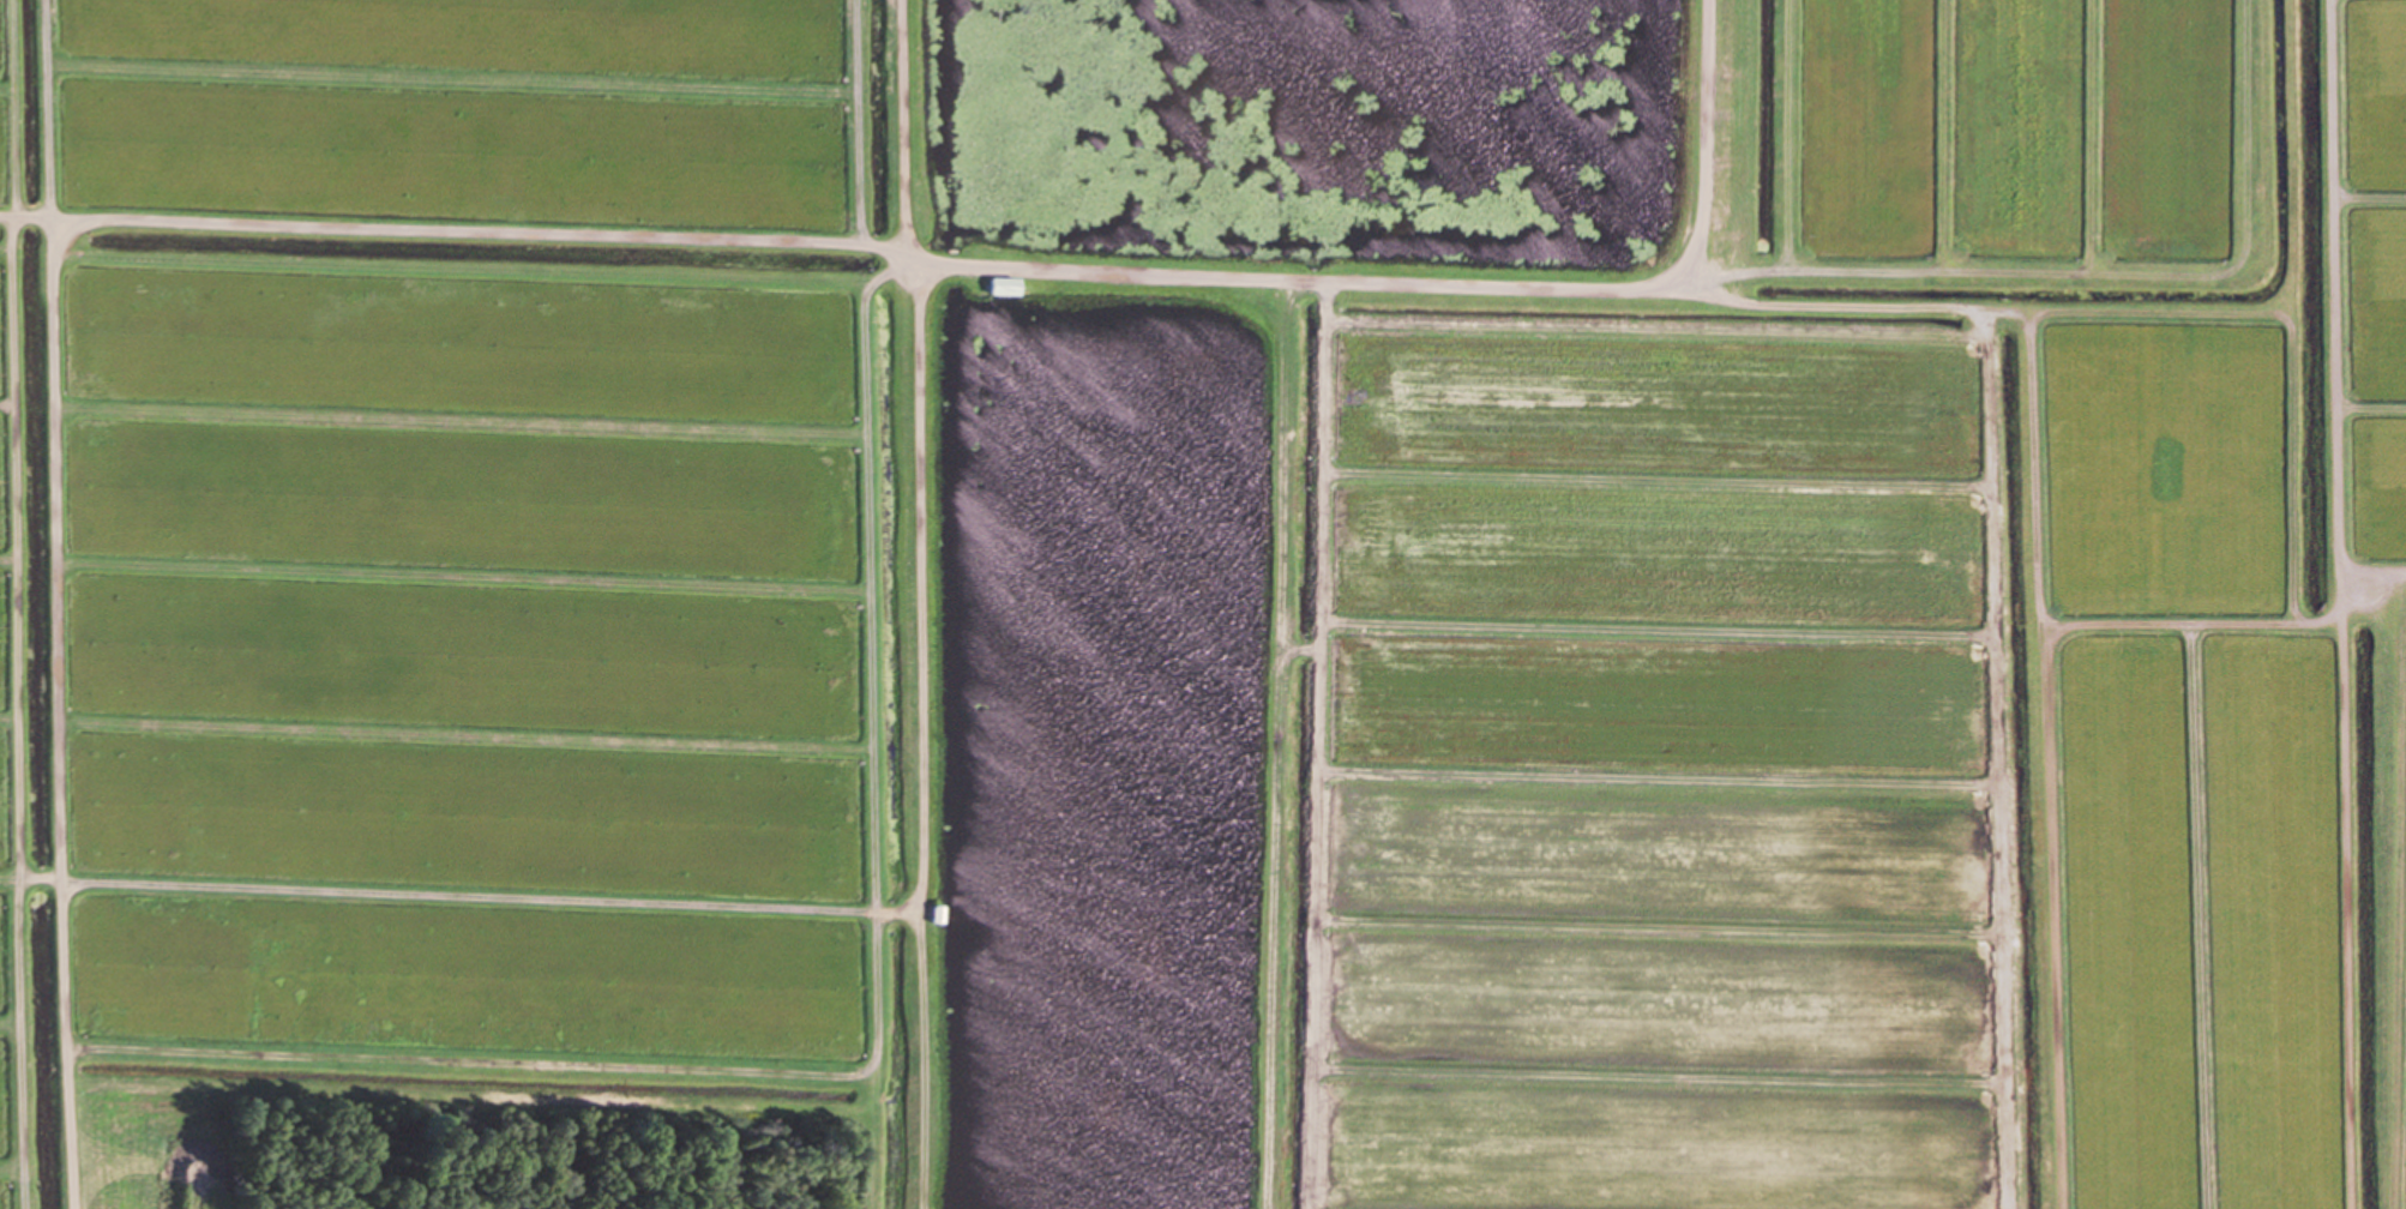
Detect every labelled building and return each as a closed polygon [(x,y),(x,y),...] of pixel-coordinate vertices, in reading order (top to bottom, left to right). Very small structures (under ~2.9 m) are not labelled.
[(1016,293),(1016,275),(986,275),(986,293),(1016,293)] [(942,905),(930,905),(930,922),(942,922),(942,905)]
